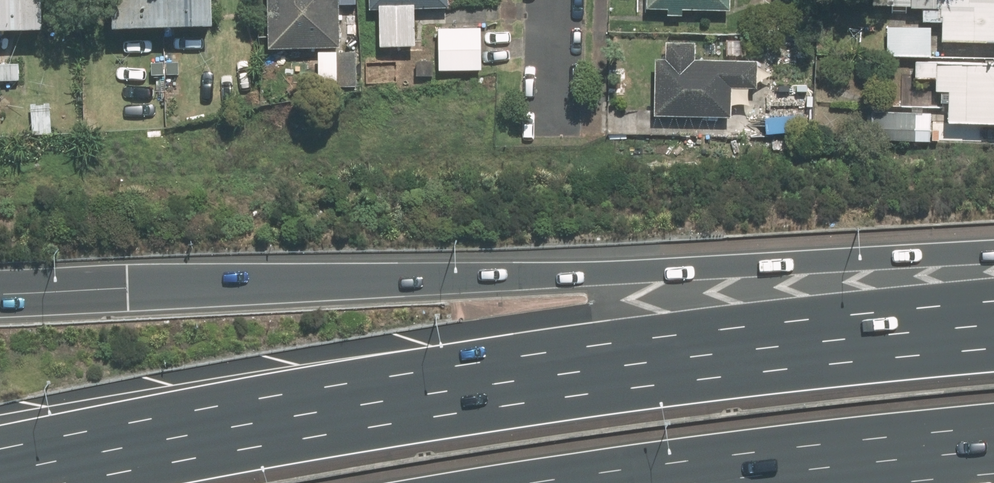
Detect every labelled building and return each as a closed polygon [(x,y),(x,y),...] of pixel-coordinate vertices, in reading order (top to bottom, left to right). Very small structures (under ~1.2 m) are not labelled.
[(34,32),(33,0),(0,0),(0,33),(34,32)] [(104,33),(202,31),(202,0),(103,0),(104,33)] [(262,51),(336,50),(335,0),(262,0),(262,51)] [(365,12),(374,12),(375,51),(410,50),(409,10),(444,9),(444,0),(365,0),(365,12)] [(641,8),(726,12),(726,0),(641,0),(641,8)] [(882,8),(919,10),(918,22),(937,23),(936,44),(993,47),(993,0),(882,0),(882,8)] [(930,28),(883,26),(881,57),(929,59),(930,28)] [(477,30),(434,30),(435,74),(478,73),(477,30)] [(752,94),(753,64),(692,62),(692,44),(662,43),(662,62),(651,61),(650,117),(727,119),(727,93),(752,94)] [(350,54),(332,54),(331,88),(350,88),(350,54)] [(925,59),(925,63),(911,63),(910,80),(931,81),(930,94),(943,95),(941,124),(993,127),(993,63),(925,59)] [(178,62),(149,63),(149,77),(179,76),(178,62)] [(0,66),(0,83),(17,82),(16,65),(0,66)] [(930,114),(878,111),(876,140),(928,144),(930,114)]
